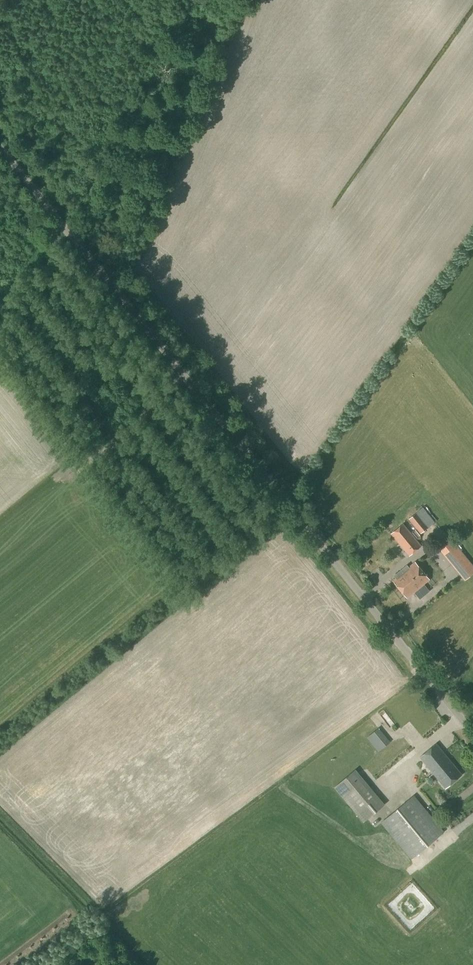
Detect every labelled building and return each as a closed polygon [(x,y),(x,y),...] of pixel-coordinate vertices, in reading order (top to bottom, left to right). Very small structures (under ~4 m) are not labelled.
[(409,519),(421,533),(434,522),(423,508),(409,519)] [(409,556),(421,546),(403,524),(391,534),(409,556)] [(472,574),(472,565),(452,539),(438,549),(464,581),(472,574)] [(359,542),(351,550),(358,558),(366,550),(359,542)] [(407,598),(429,580),(415,562),(409,568),(407,565),(394,576),(396,578),(393,581),(407,598)] [(378,752),(390,742),(378,728),(367,738),(378,752)] [(402,742),(407,738),(403,733),(398,737),(402,742)] [(379,782),(419,752),(412,742),(371,772),(379,782)] [(445,788),(462,775),(436,744),(419,757),(445,788)] [(363,822),(383,805),(354,770),(334,787),(363,822)] [(411,859),(444,832),(414,796),(381,823),(411,859)] [(372,834),(384,830),(382,823),(370,827),(372,834)] [(446,898),(455,894),(449,883),(441,887),(446,898)] [(459,913),(472,904),(464,893),(451,902),(459,913)]
